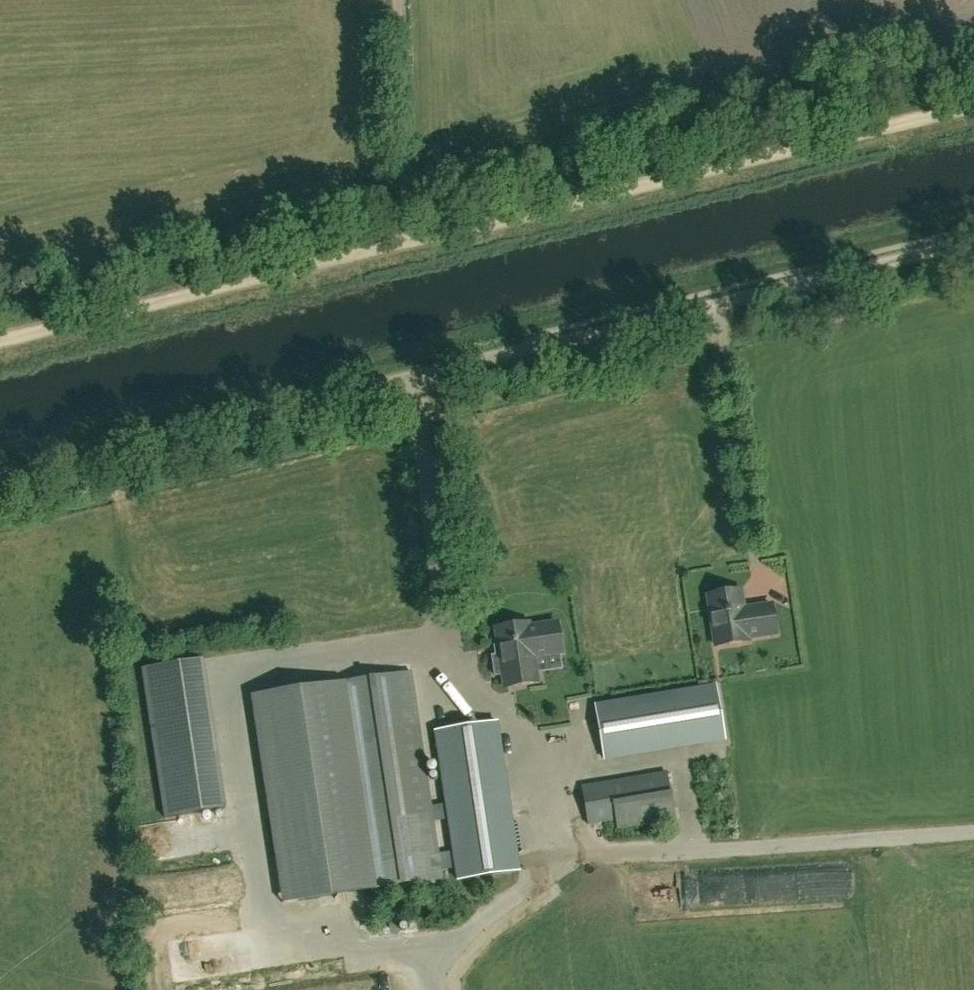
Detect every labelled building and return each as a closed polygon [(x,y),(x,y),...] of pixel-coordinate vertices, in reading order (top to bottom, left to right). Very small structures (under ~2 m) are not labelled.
[(739,586),(733,587),(728,584),(716,586),(713,591),(707,592),(715,642),(748,637),(747,634),(775,629),(771,600),(742,605),(739,586)] [(538,682),(536,673),(534,656),(562,652),(558,622),(529,626),(528,622),(496,627),(500,654),(492,655),(495,675),(503,674),(505,687),(538,682)] [(164,815),(225,805),(202,656),(141,665),(164,815)] [(271,689),(303,895),(442,874),(410,667),(271,689)] [(716,681),(596,700),(605,755),(724,735),(716,681)] [(497,718),(435,727),(458,875),(520,866),(497,718)] [(589,829),(674,815),(666,768),(581,782),(589,829)]
